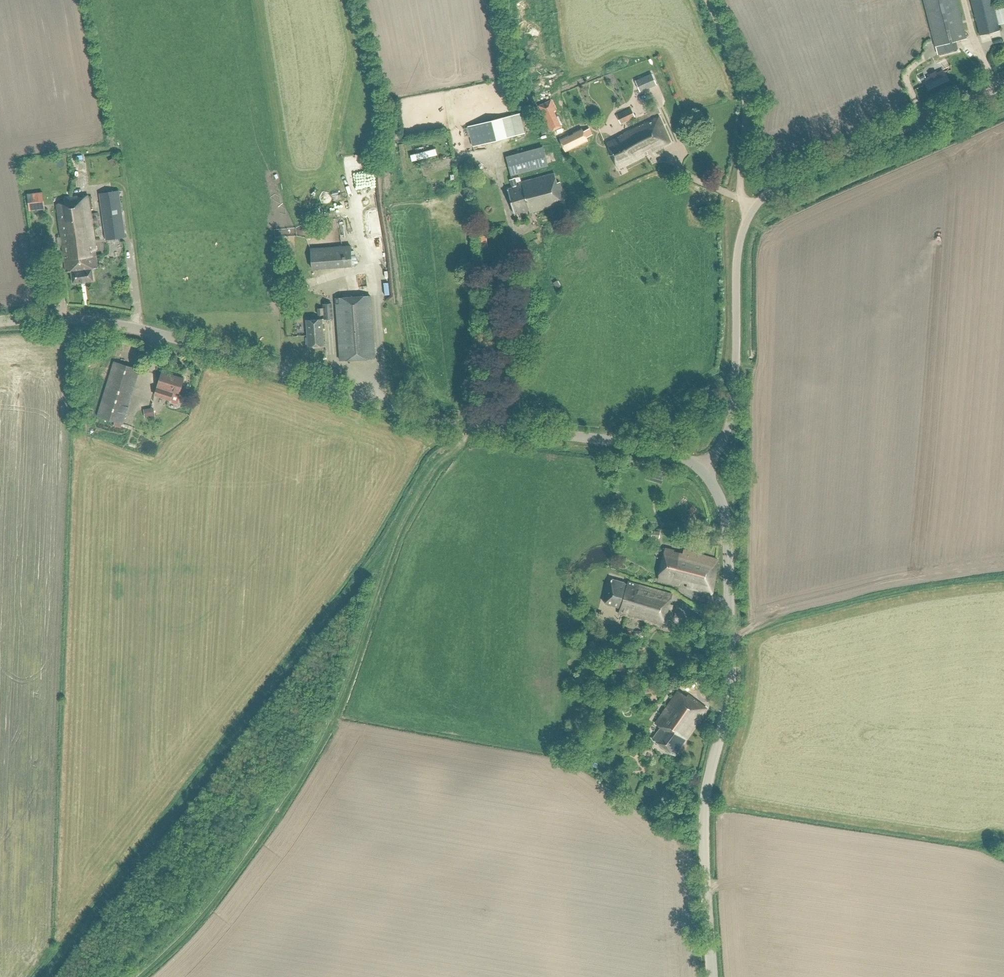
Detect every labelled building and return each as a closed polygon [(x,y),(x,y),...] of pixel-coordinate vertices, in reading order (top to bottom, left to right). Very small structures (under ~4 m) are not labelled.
[(935,46),(966,38),(957,0),(924,0),(935,46)] [(980,35),(1000,30),(992,0),(971,0),(980,35)] [(639,90),(656,82),(652,74),(636,82),(639,90)] [(930,83),(931,85),(927,87),(930,94),(950,85),(946,76),(930,83)] [(616,114),(621,124),(636,117),(631,107),(616,114)] [(473,145),(525,132),(520,113),(468,126),(473,145)] [(624,134),(624,135),(606,143),(618,169),(670,143),(659,118),(624,134)] [(586,140),(580,128),(559,138),(564,150),(586,140)] [(586,137),(596,135),(595,128),(585,130),(586,137)] [(419,150),(420,157),(447,152),(445,145),(419,150)] [(543,147),(507,157),(511,175),(548,165),(543,147)] [(437,162),(431,165),(434,172),(440,169),(437,162)] [(510,180),(512,187),(508,189),(515,214),(529,210),(530,212),(565,202),(560,182),(557,182),(554,173),(521,182),(522,185),(518,186),(516,178),(510,180)] [(99,193),(106,239),(126,236),(119,190),(99,193)] [(43,191),(27,194),(30,211),(45,208),(43,191)] [(88,195),(71,197),(73,211),(73,210),(78,242),(83,282),(93,280),(92,268),(98,267),(88,195)] [(346,212),(356,209),(352,196),(342,199),(346,212)] [(65,200),(57,204),(66,271),(71,271),(73,283),(83,282),(78,242),(73,210),(73,211),(71,197),(64,198),(65,200)] [(311,250),(313,269),(353,266),(351,246),(311,250)] [(336,299),(341,360),(375,357),(371,296),(336,299)] [(332,302),(324,303),(325,319),(333,318),(332,302)] [(322,319),(306,320),(309,347),(325,345),(322,319)] [(97,415),(123,423),(139,370),(114,362),(97,415)] [(155,395),(170,399),(171,402),(176,403),(178,402),(180,396),(179,394),(184,378),(162,371),(155,395)] [(145,417),(155,415),(154,407),(143,409),(145,417)] [(658,579),(679,586),(680,582),(687,583),(686,588),(711,593),(718,559),(684,550),(683,554),(673,552),(674,550),(666,548),(658,579)] [(605,603),(620,608),(619,613),(665,626),(671,603),(670,603),(673,594),(628,582),(627,584),(625,583),(626,583),(613,578),(605,603)] [(643,694),(655,691),(653,680),(641,682),(643,694)] [(652,739),(675,755),(685,740),(707,707),(688,694),(686,696),(678,691),(655,724),(660,727),(652,739)]
